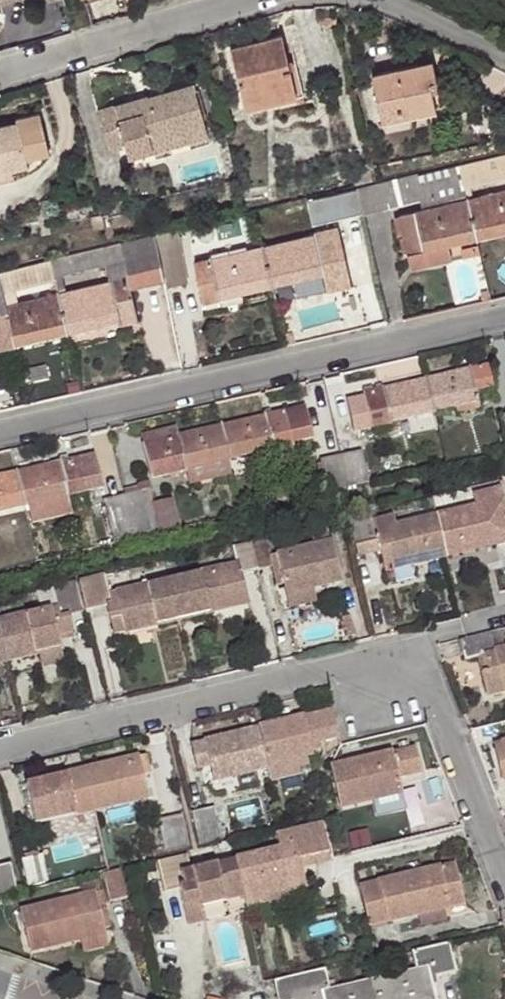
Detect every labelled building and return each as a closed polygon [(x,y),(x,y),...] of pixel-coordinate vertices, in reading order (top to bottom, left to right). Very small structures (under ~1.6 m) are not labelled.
[(279,33),(228,48),(242,96),(293,83),(288,66),(279,33)] [(434,51),(374,62),(382,107),(436,97),(435,91),(431,70),(438,69),(434,51)] [(294,65),(288,66),(293,83),(296,94),(303,92),(294,65)] [(296,94),(293,83),(242,96),(245,108),(296,94)] [(142,99),(100,110),(110,150),(127,146),(130,159),(156,152),(155,146),(209,131),(197,86),(151,98),(154,105),(145,107),(142,99)] [(151,97),(142,99),(145,107),(154,105),(151,98),(151,97)] [(15,167),(30,163),(19,122),(0,127),(0,171),(15,167)] [(211,140),(209,131),(155,146),(156,152),(156,154),(211,140)] [(455,160),(460,183),(504,173),(504,175),(504,148),(500,150),(455,160)] [(454,155),(381,173),(352,180),(358,205),(418,193),(412,169),(455,160),(454,155)] [(412,169),(418,193),(460,183),(455,160),(412,169)] [(364,162),(350,166),(352,176),(367,173),(364,162)] [(15,167),(0,171),(0,182),(18,177),(15,167)] [(352,180),(331,185),(336,207),(337,212),(358,207),(358,205),(352,180)] [(460,183),(418,193),(420,205),(463,195),(460,183)] [(331,185),(299,193),(305,216),(324,211),(336,207),(331,185)] [(463,195),(472,236),(504,229),(504,185),(463,195)] [(463,195),(420,205),(394,210),(404,251),(449,241),(458,239),(472,236),(463,195)] [(327,226),(324,211),(305,216),(309,230),(327,226)] [(107,243),(115,240),(108,213),(89,218),(93,232),(103,229),(107,243)] [(170,226),(149,232),(153,252),(159,275),(161,283),(183,279),(170,226)] [(309,230),(259,242),(268,283),(323,271),(327,288),(351,282),(339,235),(331,237),(327,226),(309,230)] [(123,271),(56,287),(66,329),(118,317),(111,287),(126,283),(159,275),(153,252),(149,232),(115,240),(120,257),(123,271)] [(472,236),(458,239),(460,248),(474,244),(472,236)] [(107,243),(50,258),(53,274),(120,257),(115,240),(107,243)] [(449,241),(404,251),(407,264),(452,254),(449,241)] [(268,283),(259,242),(188,258),(198,299),(268,283)] [(0,271),(0,284),(1,286),(1,287),(4,299),(14,297),(12,286),(54,276),(53,274),(50,258),(0,271)] [(1,287),(1,286),(0,284),(0,310),(4,309),(12,341),(66,329),(56,287),(14,297),(4,299),(1,287)] [(0,310),(0,344),(12,341),(4,309),(0,310)] [(385,377),(423,368),(421,357),(382,365),(385,377)] [(421,378),(430,419),(477,409),(472,392),(470,382),(487,377),(484,363),(466,368),(421,378)] [(487,377),(470,382),(472,392),(490,388),(487,377)] [(421,378),(361,392),(372,432),(430,419),(421,378)] [(299,406),(281,410),(290,452),(309,448),(299,406)] [(228,466),(290,452),(281,410),(218,425),(228,466)] [(495,417),(502,446),(504,445),(504,415),(495,417)] [(151,483),(228,466),(218,425),(174,435),(141,442),(151,483)] [(140,436),(141,442),(174,435),(173,429),(140,436)] [(345,484),(365,480),(359,450),(339,455),(345,484)] [(325,488),(345,484),(339,455),(320,459),(325,488)] [(25,511),(29,510),(33,526),(90,512),(77,457),(16,471),(25,511)] [(25,511),(16,471),(0,475),(0,517),(25,511)] [(475,493),(478,506),(504,499),(504,492),(504,486),(475,493)] [(439,515),(447,553),(504,539),(504,499),(478,506),(439,515)] [(140,501),(114,507),(123,552),(149,544),(140,501)] [(373,501),(350,506),(353,517),(376,511),(373,501)] [(114,507),(92,511),(101,557),(123,552),(114,507)] [(439,515),(380,529),(376,511),(353,517),(360,546),(388,539),(394,565),(447,553),(439,515)] [(253,537),(259,560),(275,556),(276,564),(283,562),(289,590),(318,584),(342,578),(333,539),(274,553),(269,533),(253,537)] [(235,541),(241,564),(259,560),(253,537),(235,541)] [(173,574),(182,616),(235,603),(230,580),(228,573),(237,571),(234,560),(173,574)] [(121,597),(128,629),(182,616),(173,574),(115,588),(112,571),(85,578),(92,604),(121,597)] [(228,573),(230,580),(238,578),(237,571),(228,573)] [(5,613),(14,655),(45,648),(65,644),(67,643),(60,612),(66,610),(90,604),(83,579),(58,585),(62,600),(5,613)] [(318,584),(289,590),(292,602),(321,595),(318,584)] [(14,655),(5,613),(0,614),(0,658),(14,655)] [(459,636),(463,654),(486,648),(488,655),(486,655),(488,663),(484,664),(490,688),(504,685),(504,631),(504,630),(492,634),(490,628),(459,636)] [(65,644),(45,648),(47,660),(67,655),(65,644)] [(318,721),(323,739),(341,735),(334,705),(312,710),(254,724),(264,765),(268,780),(290,775),(287,759),(304,755),(315,753),(314,748),(307,724),(318,721)] [(325,746),(323,739),(318,721),(307,724),(314,748),(325,746)] [(254,724),(192,739),(195,752),(204,749),(207,762),(211,777),(264,765),(254,724)] [(328,757),(338,798),(399,783),(391,753),(400,751),(403,765),(421,762),(414,736),(328,757)] [(192,739),(187,740),(192,765),(207,762),(204,749),(195,752),(192,739)] [(496,742),(500,759),(504,758),(504,740),(496,742)] [(98,805),(150,793),(142,763),(152,761),(149,749),(89,764),(98,805)] [(287,759),(290,775),(308,771),(304,755),(287,759)] [(45,817),(98,805),(89,764),(28,778),(30,789),(39,788),(41,796),(45,817)] [(32,796),(41,796),(39,788),(30,789),(32,796)] [(377,811),(405,806),(403,795),(375,801),(377,811)] [(214,802),(193,807),(201,839),(222,833),(214,802)] [(182,809),(159,815),(166,845),(189,840),(182,809)] [(271,845),(235,854),(245,894),(275,887),(276,891),(295,886),(289,867),(287,859),(322,850),(314,819),(268,830),(271,845)] [(198,906),(245,894),(235,854),(188,866),(184,850),(154,857),(161,889),(177,886),(182,907),(197,902),(198,906)] [(287,859),(289,867),(324,858),(322,850),(287,859)] [(43,851),(22,857),(28,881),(50,876),(43,851)] [(0,862),(0,889),(17,885),(11,860),(0,862)] [(120,864),(103,869),(110,898),(127,893),(120,864)] [(358,884),(367,924),(455,903),(450,879),(444,881),(441,865),(358,884)] [(275,887),(245,894),(247,904),(278,896),(276,891),(275,887)] [(97,888),(18,908),(23,927),(27,949),(78,936),(101,930),(93,901),(101,899),(97,888)] [(111,941),(101,899),(93,901),(101,930),(78,936),(81,948),(111,941)] [(197,902),(182,907),(187,925),(202,920),(198,906),(197,902)] [(18,908),(11,910),(16,928),(23,927),(18,908)] [(426,978),(451,972),(443,942),(405,951),(410,971),(369,981),(373,998),(431,998),(426,978)] [(369,981),(321,992),(316,970),(272,980),(276,998),(282,998),(289,998),(373,998),(369,981)]
